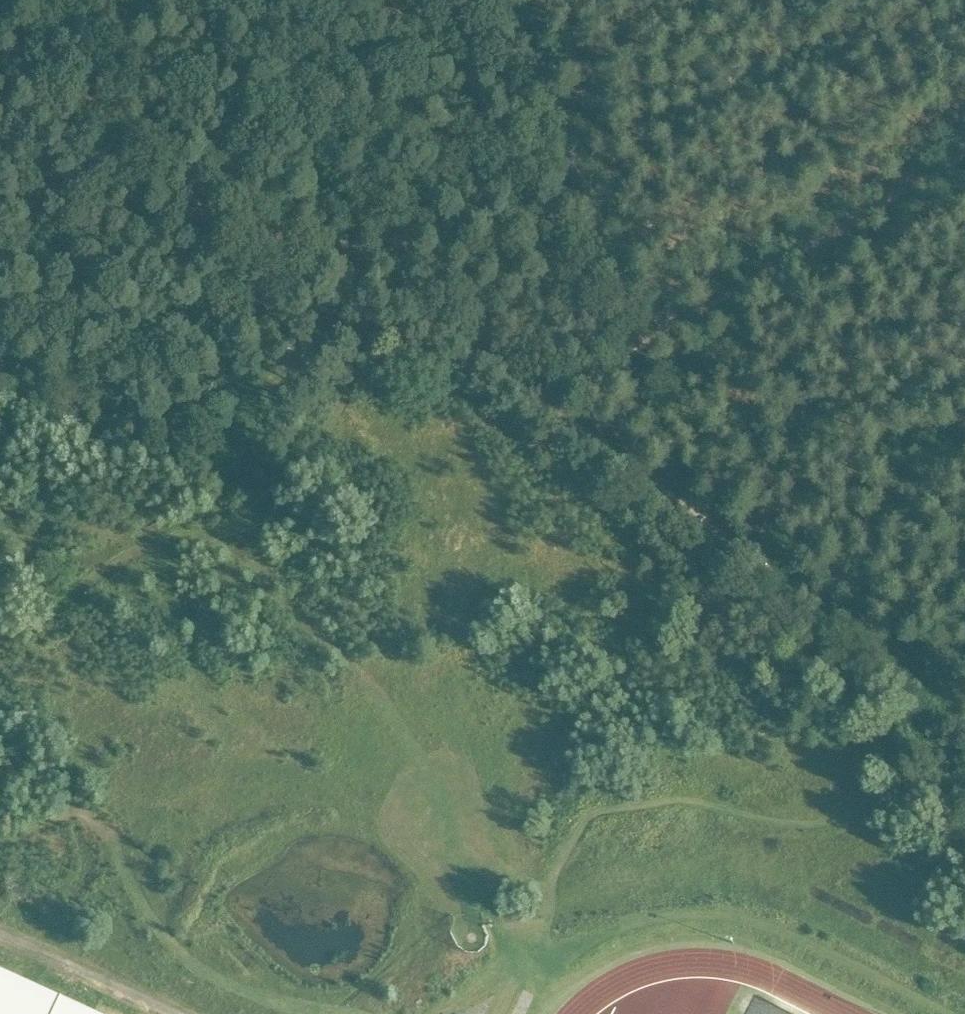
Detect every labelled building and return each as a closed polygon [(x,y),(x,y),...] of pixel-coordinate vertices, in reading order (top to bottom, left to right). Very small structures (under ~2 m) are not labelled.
[(0,971),(0,1013),(94,1013),(0,971)]
